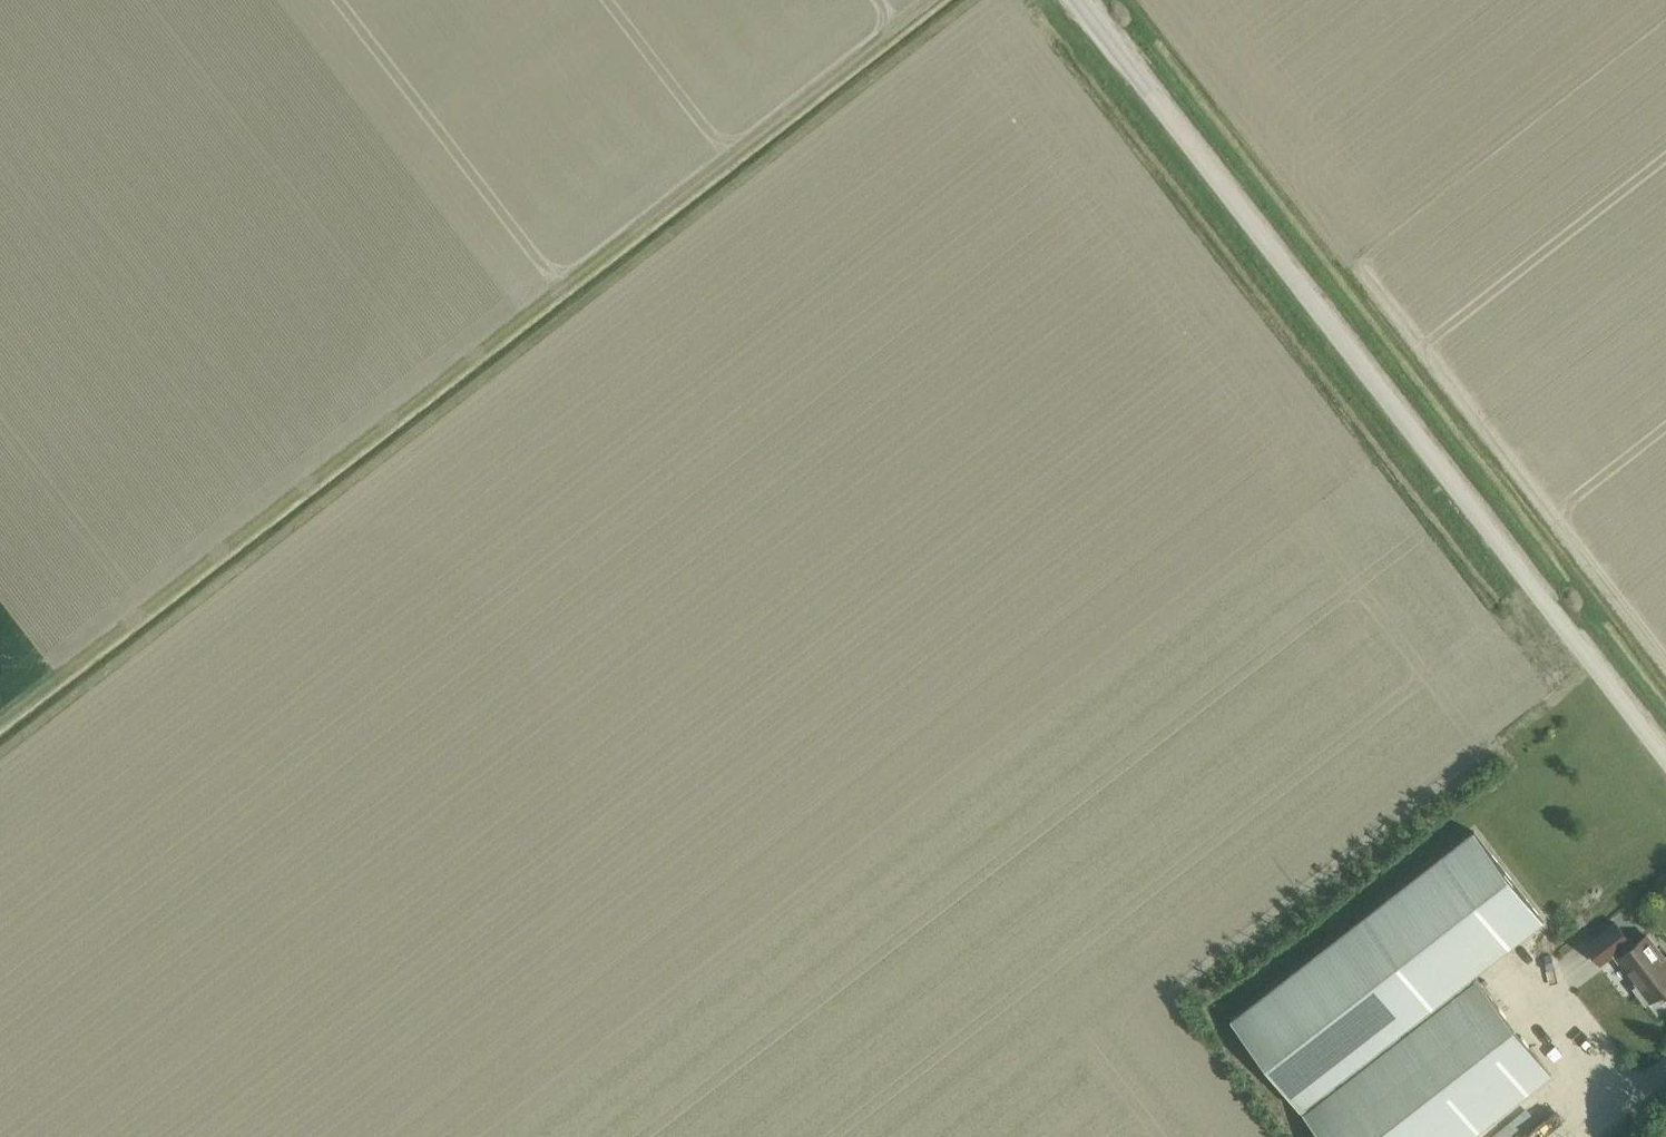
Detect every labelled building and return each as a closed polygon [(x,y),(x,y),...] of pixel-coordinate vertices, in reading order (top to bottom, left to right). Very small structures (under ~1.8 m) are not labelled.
[(1482,820),(1228,1016),(1302,1111),(1476,977),(1555,915),(1482,820)] [(1613,953),(1617,958),(1638,985),(1635,988),(1646,1003),(1657,994),(1661,1000),(1665,996),(1665,957),(1665,958),(1647,934),(1632,946),(1629,941),(1630,940),(1616,922),(1586,945),(1600,963),(1613,953)] [(1476,977),(1302,1111),(1322,1136),(1468,1136),(1551,1073),(1476,977)]
